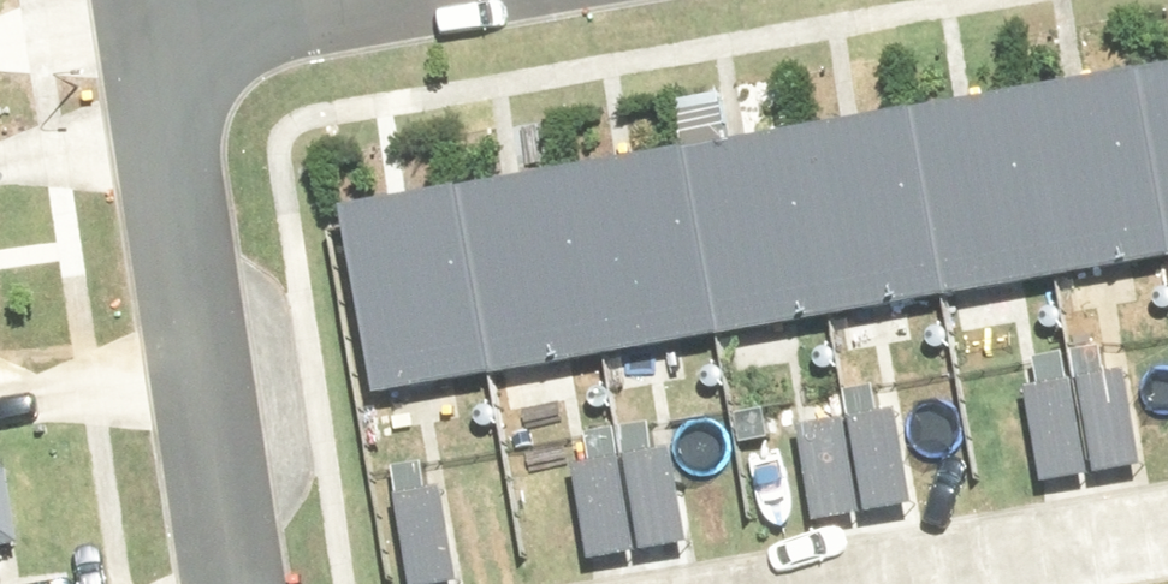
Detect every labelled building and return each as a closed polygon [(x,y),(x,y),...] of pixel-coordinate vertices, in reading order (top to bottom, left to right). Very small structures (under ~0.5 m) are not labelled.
[(1152,83),(1167,173),(1167,80),(1152,83)] [(1167,271),(1167,173),(1152,83),(1031,104),(1064,289),(1167,271)] [(953,308),(1064,289),(1031,104),(920,124),(953,308)] [(835,329),(953,308),(920,124),(802,144),(835,329)] [(726,348),(835,329),(802,144),(693,163),(726,348)] [(610,368),(726,348),(693,163),(577,183),(610,368)] [(501,387),(610,368),(577,183),(469,202),(501,387)] [(388,406),(501,387),(469,202),(356,222),(387,399),(388,406)] [(1123,379),(1033,395),(1048,485),(1139,470),(1123,379)] [(905,421),(805,438),(821,528),(921,511),(905,421)] [(676,455),(583,472),(598,560),(692,544),(676,455)] [(6,484),(0,485),(0,553),(18,550),(6,484)] [(398,509),(411,583),(465,583),(451,500),(398,509)]
